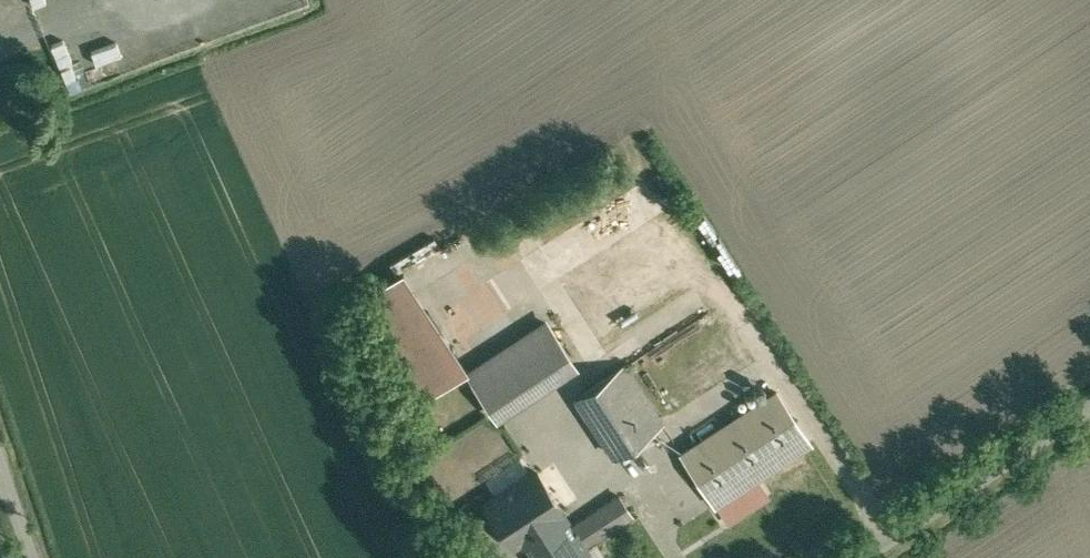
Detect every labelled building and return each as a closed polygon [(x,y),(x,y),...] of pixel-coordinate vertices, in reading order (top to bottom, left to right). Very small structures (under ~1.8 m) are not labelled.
[(407,277),(363,304),(425,406),(469,380),(466,375),(407,277)] [(545,324),(466,375),(469,380),(497,424),(576,373),(545,324)] [(621,368),(572,401),(610,459),(659,425),(621,368)] [(773,394),(681,456),(717,509),(718,508),(755,483),(809,448),(773,394)] [(434,414),(411,430),(426,452),(449,437),(434,414)] [(480,502),(513,556),(523,549),(529,557),(590,557),(591,557),(585,549),(633,519),(620,497),(572,527),(536,468),(480,502)] [(767,501),(755,483),(718,508),(730,525),(767,501)]
